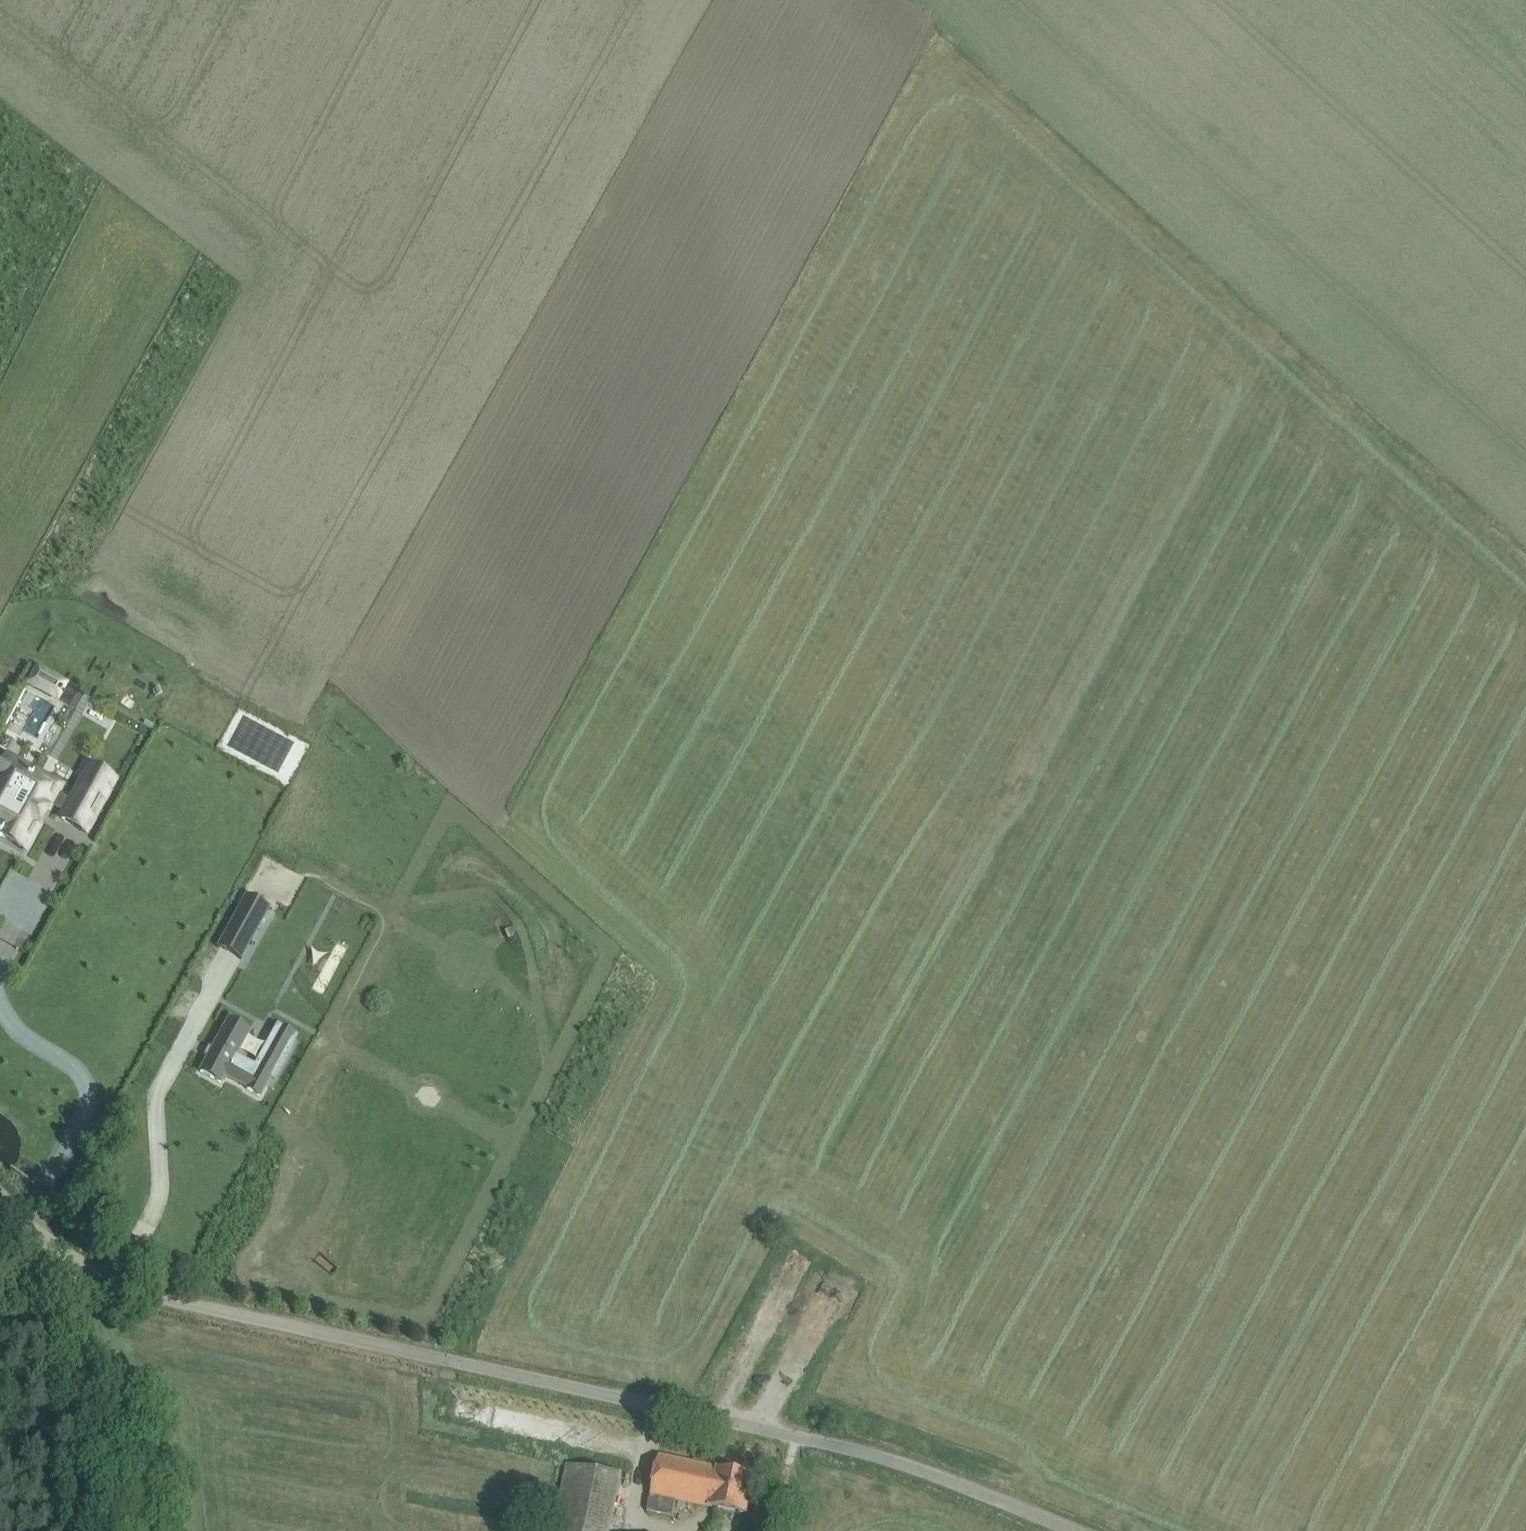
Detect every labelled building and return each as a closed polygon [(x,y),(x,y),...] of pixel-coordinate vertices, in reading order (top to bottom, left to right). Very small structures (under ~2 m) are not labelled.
[(0,837),(1,836),(21,847),(25,849),(48,807),(49,804),(65,813),(62,818),(85,831),(110,787),(114,780),(90,767),(86,774),(72,800),(56,792),(57,790),(59,786),(7,757),(0,769),(0,780),(4,783),(0,790),(0,836),(0,837)] [(247,894),(228,929),(251,942),(270,907),(247,894)] [(229,1019),(200,1072),(220,1083),(224,1075),(248,1088),(247,1090),(259,1097),(294,1033),(277,1024),(254,1066),(235,1055),(249,1030),(229,1019)] [(659,1456),(655,1476),(648,1511),(673,1516),(677,1499),(747,1514),(750,1496),(755,1477),(659,1456)] [(618,1495),(622,1475),(567,1464),(553,1530),(611,1530),(618,1495)]
